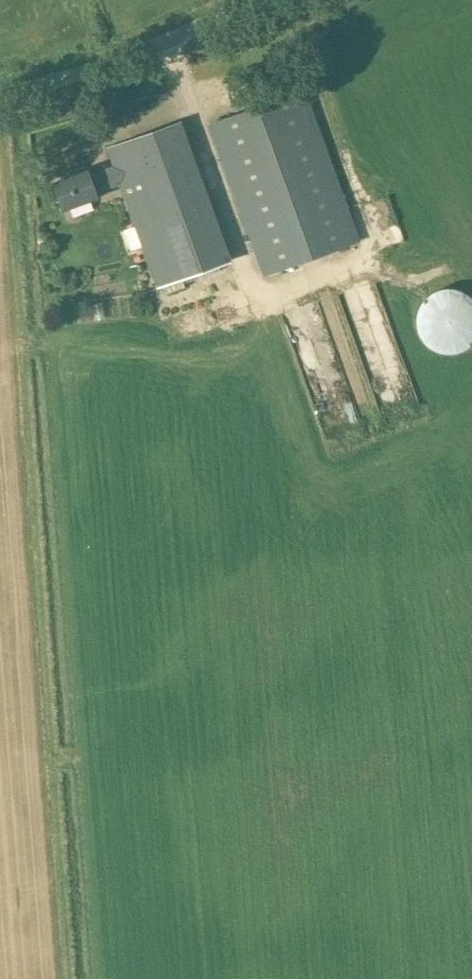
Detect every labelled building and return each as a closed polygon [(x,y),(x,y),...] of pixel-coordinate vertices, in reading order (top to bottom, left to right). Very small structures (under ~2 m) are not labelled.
[(305,89),(207,125),(262,277),(360,242),(305,89)] [(111,166),(88,175),(86,172),(52,184),(62,210),(96,198),(94,194),(119,186),(156,289),(231,262),(180,121),(105,148),(111,166)] [(470,291),(464,287),(458,286),(451,286),(445,287),(440,289),(434,292),(430,296),(426,302),(424,306),(422,313),(422,319),(423,325),(425,331),(428,337),(433,341),(438,345),(444,348),(449,349),(455,349),(461,348),(465,347),(471,344),(471,343),(471,292),(470,291)]
